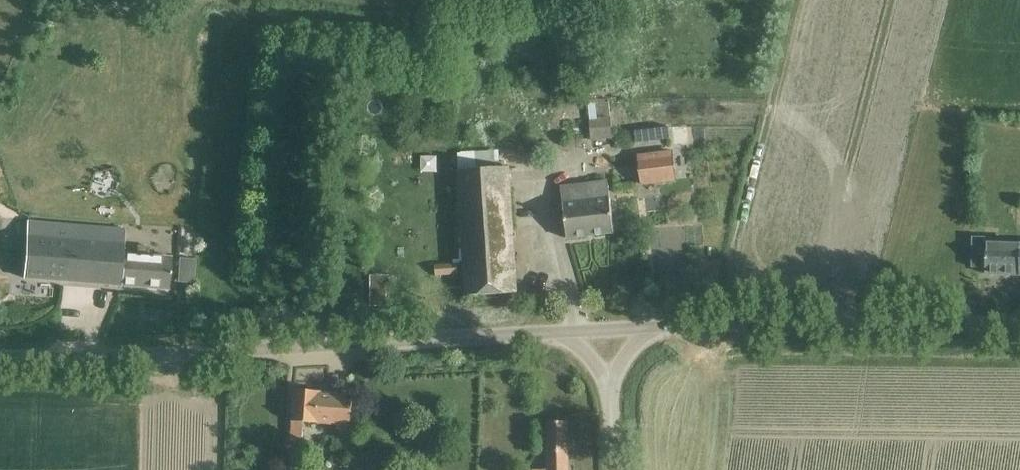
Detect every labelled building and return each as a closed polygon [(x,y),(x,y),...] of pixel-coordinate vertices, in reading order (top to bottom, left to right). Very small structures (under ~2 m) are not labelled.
[(612,135),(610,118),(589,120),(590,137),(612,135)] [(507,146),(456,149),(465,296),(516,293),(507,146)] [(673,150),(640,153),(643,181),(676,178),(673,150)] [(566,238),(614,233),(607,182),(586,184),(588,199),(562,203),(566,238)] [(167,288),(170,258),(128,255),(129,245),(123,244),(125,213),(114,212),(113,228),(26,221),(22,277),(167,288)] [(985,244),(984,275),(1019,275),(1019,245),(985,244)] [(178,258),(177,281),(193,282),(194,259),(178,258)] [(389,274),(370,274),(370,306),(386,306),(386,283),(389,283),(389,274)] [(352,426),(354,396),(321,394),(322,390),(292,388),(290,422),(292,422),(291,442),(303,442),(304,423),(352,426)] [(568,420),(546,421),(548,469),(569,469),(568,420)]
